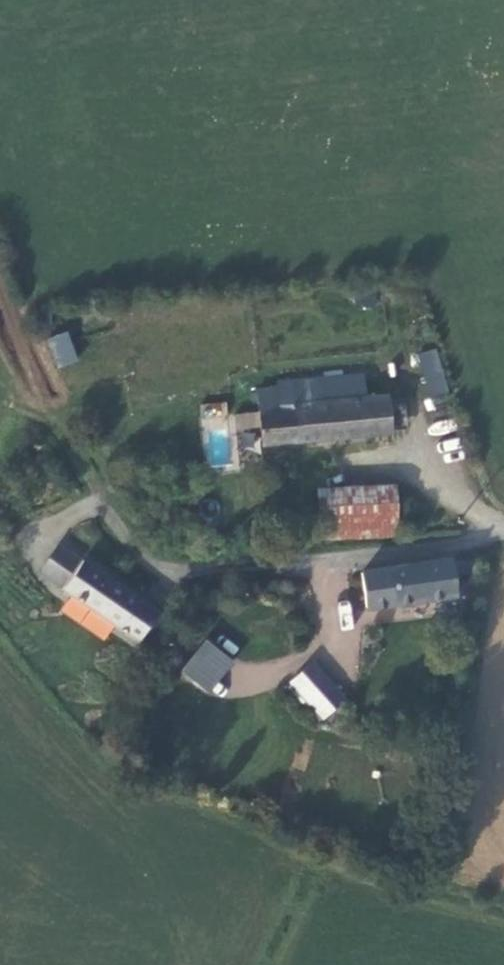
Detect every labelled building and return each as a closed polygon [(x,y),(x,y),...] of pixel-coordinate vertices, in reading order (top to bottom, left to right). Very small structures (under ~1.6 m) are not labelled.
[(47,338),(56,368),(78,361),(69,331),(47,338)] [(425,398),(448,392),(437,348),(414,353),(425,398)] [(370,374),(364,373),(282,380),(282,389),(263,390),(265,440),(396,429),(393,391),(371,392),(370,374)] [(201,403),(201,416),(227,416),(227,403),(201,403)] [(258,411),(233,416),(236,431),(261,426),(258,411)] [(326,537),(398,533),(396,483),(323,489),(326,537)] [(158,611),(133,594),(60,545),(42,575),(137,642),(158,611)] [(457,598),(453,562),(377,573),(363,575),(367,610),(457,598)] [(179,673),(209,694),(235,659),(205,638),(179,673)] [(312,662),(290,682),(322,719),(344,699),(312,662)]
